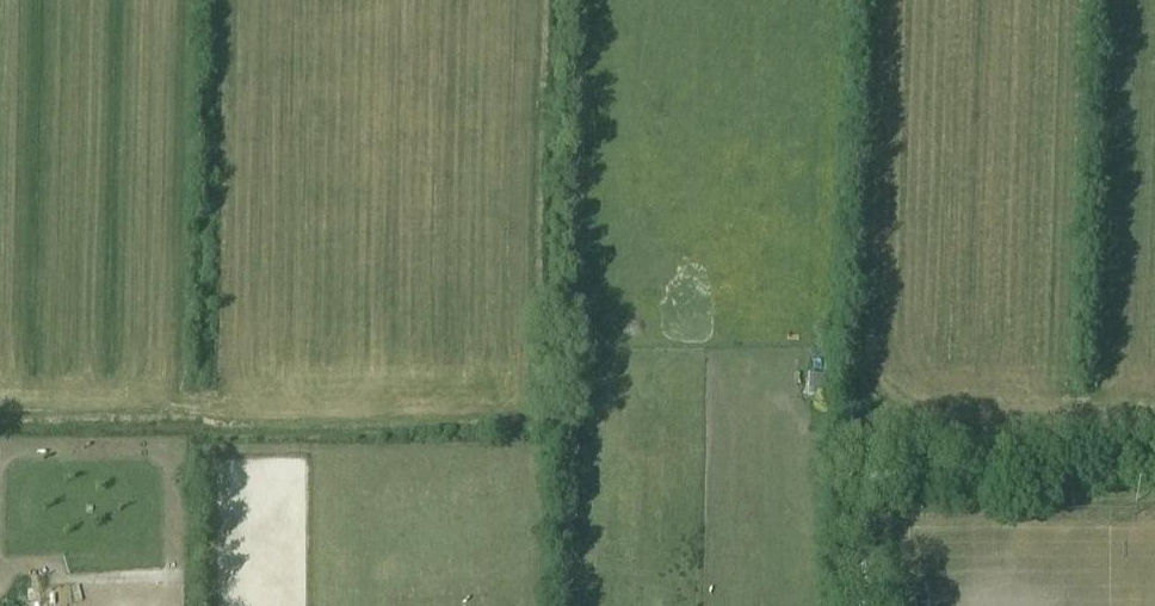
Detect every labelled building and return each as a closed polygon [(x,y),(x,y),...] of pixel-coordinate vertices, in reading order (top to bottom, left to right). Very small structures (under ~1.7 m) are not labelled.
[(808,376),(808,397),(829,398),(830,376),(808,376)]
